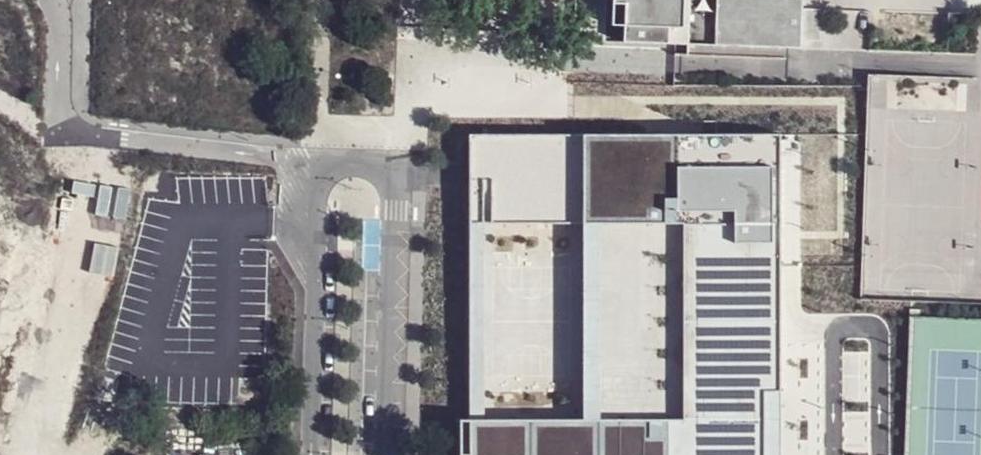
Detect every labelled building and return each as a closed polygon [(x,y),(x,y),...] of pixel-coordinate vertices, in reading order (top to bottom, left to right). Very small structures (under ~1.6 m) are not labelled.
[(605,39),(620,40),(622,0),(607,0),(605,39)] [(620,40),(680,43),(680,54),(740,58),(740,46),(801,50),(804,0),(622,0),(620,40)] [(900,91),(900,124),(956,123),(955,91),(900,91)] [(469,134),(469,222),(583,221),(585,422),(469,422),(461,422),(462,454),(777,454),(777,138),(571,136),(469,134)] [(919,215),(951,215),(951,139),(919,139),(919,215)]
